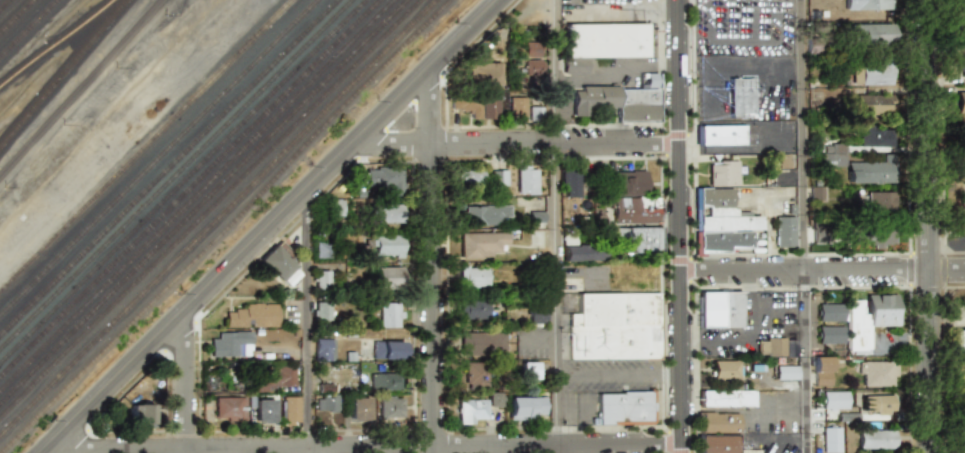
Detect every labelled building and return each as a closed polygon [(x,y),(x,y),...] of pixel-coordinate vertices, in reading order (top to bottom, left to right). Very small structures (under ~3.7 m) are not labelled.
[(848,10),(891,10),(891,0),(848,0),(848,10)] [(645,23),(564,23),(564,73),(591,73),(591,57),(645,57),(645,23)] [(853,44),(893,44),(893,23),(853,23),(853,44)] [(956,23),(956,44),(964,44),(964,23),(956,23)] [(544,76),(544,59),(538,59),(538,43),(524,43),(524,76),(544,76)] [(499,62),(467,62),(467,86),(499,86),(499,62)] [(892,84),(892,64),(853,64),(853,84),(892,84)] [(729,118),(754,118),(754,77),(729,77),(729,118)] [(572,87),(572,116),(591,116),(591,107),(616,107),(616,122),(658,122),(657,86),(572,87)] [(956,91),(956,113),(964,113),(964,91),(956,91)] [(481,119),(497,118),(496,94),(480,94),(481,119)] [(892,114),(892,94),(857,94),(857,114),(892,114)] [(508,95),(508,116),(526,116),(526,95),(508,95)] [(479,118),(478,97),(449,98),(450,109),(467,109),(468,118),(479,118)] [(540,106),(529,106),(529,120),(541,119),(540,106)] [(697,146),(744,146),(744,125),(697,125),(697,146)] [(892,126),(864,126),(864,146),(892,146),(892,126)] [(843,146),(823,146),(823,164),(843,164),(843,146)] [(697,254),(729,253),(728,248),(750,248),(750,231),(760,231),(760,214),(734,215),(734,186),(738,186),(738,160),(708,160),(708,187),(697,188),(697,209),(705,208),(706,215),(697,215),(697,254)] [(846,184),(892,184),(892,163),(846,163),(846,184)] [(536,193),(536,165),(517,165),(517,193),(536,193)] [(386,186),(387,195),(403,195),(403,167),(360,168),(360,186),(386,186)] [(483,167),(458,168),(459,188),(484,188),(483,167)] [(491,186),(507,186),(507,169),(491,169),(491,186)] [(579,196),(579,170),(562,170),(562,196),(579,196)] [(659,196),(645,196),(645,170),(608,170),(608,196),(612,196),(613,223),(659,223),(659,196)] [(810,201),(823,202),(823,187),(810,186),(810,201)] [(893,191),(865,191),(865,211),(893,211),(893,191)] [(344,200),(327,200),(327,215),(344,215),(344,200)] [(373,204),(373,223),(402,223),(402,203),(373,204)] [(509,205),(461,205),(461,225),(500,225),(500,215),(509,215),(509,205)] [(530,225),(542,225),(542,212),(530,212),(530,225)] [(794,216),(774,216),(774,247),(794,247),(794,216)] [(662,227),(620,226),(619,254),(661,255),(662,227)] [(894,245),(894,227),(854,227),(854,245),(894,245)] [(460,258),(497,258),(497,246),(508,246),(508,232),(460,232),(460,258)] [(403,257),(403,235),(372,235),(372,257),(403,257)] [(285,287),(299,274),(289,265),(296,258),(277,239),(257,259),(285,287)] [(315,258),(328,257),(327,242),(315,242),(315,258)] [(562,261),(605,261),(605,243),(562,243),(562,261)] [(372,266),(372,288),(401,288),(401,266),(372,266)] [(459,266),(459,287),(488,287),(488,266),(459,266)] [(329,270),(313,270),(313,288),(329,288),(329,270)] [(697,328),(741,328),(741,288),(697,288),(697,328)] [(569,359),(660,359),(661,291),(578,291),(578,313),(569,313),(569,359)] [(897,294),(866,294),(866,299),(847,299),(847,350),(868,350),(868,327),(897,327),(897,294)] [(489,299),(460,299),(460,320),(489,320),(489,299)] [(330,320),(330,301),(313,301),(313,320),(330,320)] [(402,327),(402,302),(379,302),(379,327),(402,327)] [(277,303),(235,303),(235,311),(225,311),(225,327),(277,327),(277,303)] [(818,321),(843,321),(843,303),(818,303),(818,321)] [(545,323),(545,308),(528,308),(529,323),(545,323)] [(818,326),(818,343),(843,343),(843,326),(818,326)] [(952,330),(952,348),(964,348),(964,330),(952,330)] [(209,357),(251,357),(251,331),(209,331),(209,357)] [(505,355),(505,332),(459,332),(459,355),(505,355)] [(784,355),(784,337),(758,337),(758,355),(784,355)] [(334,338),(314,338),(314,360),(334,360),(334,338)] [(403,339),(373,339),(373,359),(403,359),(403,339)] [(813,386),(832,386),(832,356),(813,356),(813,386)] [(737,360),(711,360),(711,378),(737,378),(737,360)] [(898,360),(859,360),(859,386),(898,386),(898,360)] [(957,360),(957,380),(964,380),(964,360),(957,360)] [(538,380),(538,361),(521,361),(521,380),(538,380)] [(464,385),(487,385),(487,362),(464,362),(464,385)] [(776,380),(797,380),(797,365),(776,365),(776,380)] [(295,389),(295,366),(266,366),(266,377),(253,377),(253,390),(295,389)] [(371,390),(400,390),(400,372),(371,372),(371,390)] [(699,407),(753,407),(753,390),(699,390),(699,407)] [(653,391),(597,391),(597,424),(653,424),(653,391)] [(847,392),(821,392),(821,408),(846,409),(847,392)] [(499,407),(499,393),(487,393),(487,406),(499,407)] [(895,394),(864,394),(864,412),(895,412),(895,394)] [(340,395),(317,395),(317,413),(340,413),(340,395)] [(283,396),(283,425),(299,425),(299,396),(283,396)] [(402,419),(402,396),(379,396),(379,419),(402,419)] [(245,420),(245,397),(214,397),(214,420),(245,420)] [(370,421),(370,397),(349,397),(349,421),(370,421)] [(508,419),(533,419),(533,409),(544,409),(544,397),(508,397),(508,419)] [(273,421),(273,398),(253,398),(253,421),(273,421)] [(457,423),(486,423),(486,399),(457,399),(457,423)] [(155,426),(155,403),(129,403),(129,426),(155,426)] [(858,430),(858,448),(895,448),(895,430),(858,430)] [(735,434),(696,434),(697,452),(735,452),(735,434)]
